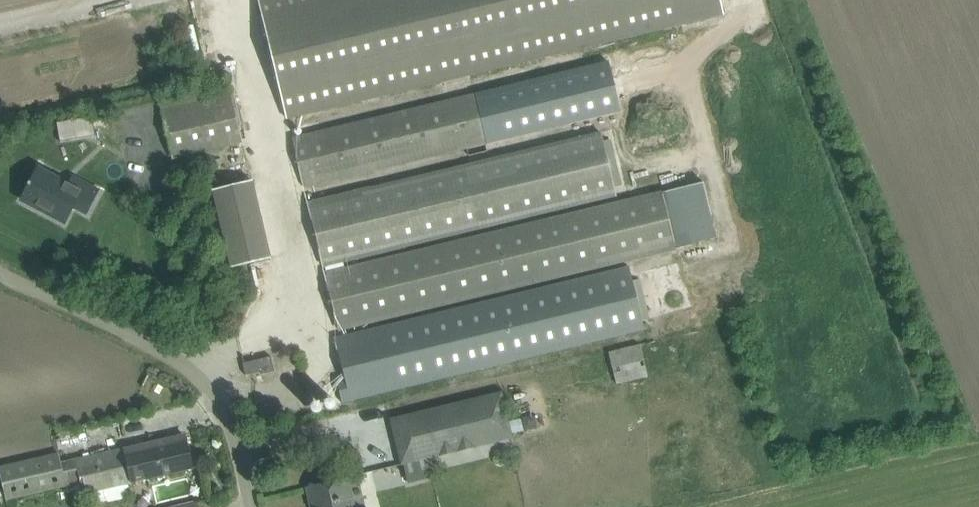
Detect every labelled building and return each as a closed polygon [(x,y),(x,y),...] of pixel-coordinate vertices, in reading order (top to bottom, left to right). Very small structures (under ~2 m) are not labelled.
[(287,119),(724,14),(720,0),(258,0),(287,119)] [(129,100),(131,110),(152,104),(150,94),(129,100)] [(159,103),(161,111),(172,158),(243,142),(232,95),(203,101),(200,94),(159,103)] [(294,139),(306,188),(488,144),(476,94),(294,139)] [(101,113),(90,135),(101,141),(112,120),(101,113)] [(64,125),(48,128),(51,142),(67,139),(64,125)] [(718,239),(704,181),(346,267),(343,254),(614,188),(603,142),(311,212),(338,330),(718,239)] [(39,168),(31,182),(22,200),(64,222),(73,206),(86,212),(98,190),(73,177),(69,184),(39,168)] [(219,174),(209,176),(211,185),(221,182),(219,174)] [(252,180),(213,189),(231,267),(270,258),(252,180)] [(629,267),(355,333),(336,338),(349,395),(342,397),(343,402),(362,397),(645,329),(629,267)] [(609,354),(616,382),(647,374),(640,347),(609,354)] [(270,355),(243,361),(246,374),(273,368),(270,355)] [(513,438),(502,391),(390,418),(401,465),(513,438)] [(62,463),(59,452),(0,467),(0,472),(7,499),(67,483),(81,480),(84,493),(194,468),(187,439),(175,442),(173,437),(62,463)] [(327,484),(308,488),(312,506),(315,506),(350,506),(348,498),(351,498),(347,479),(327,484)]
